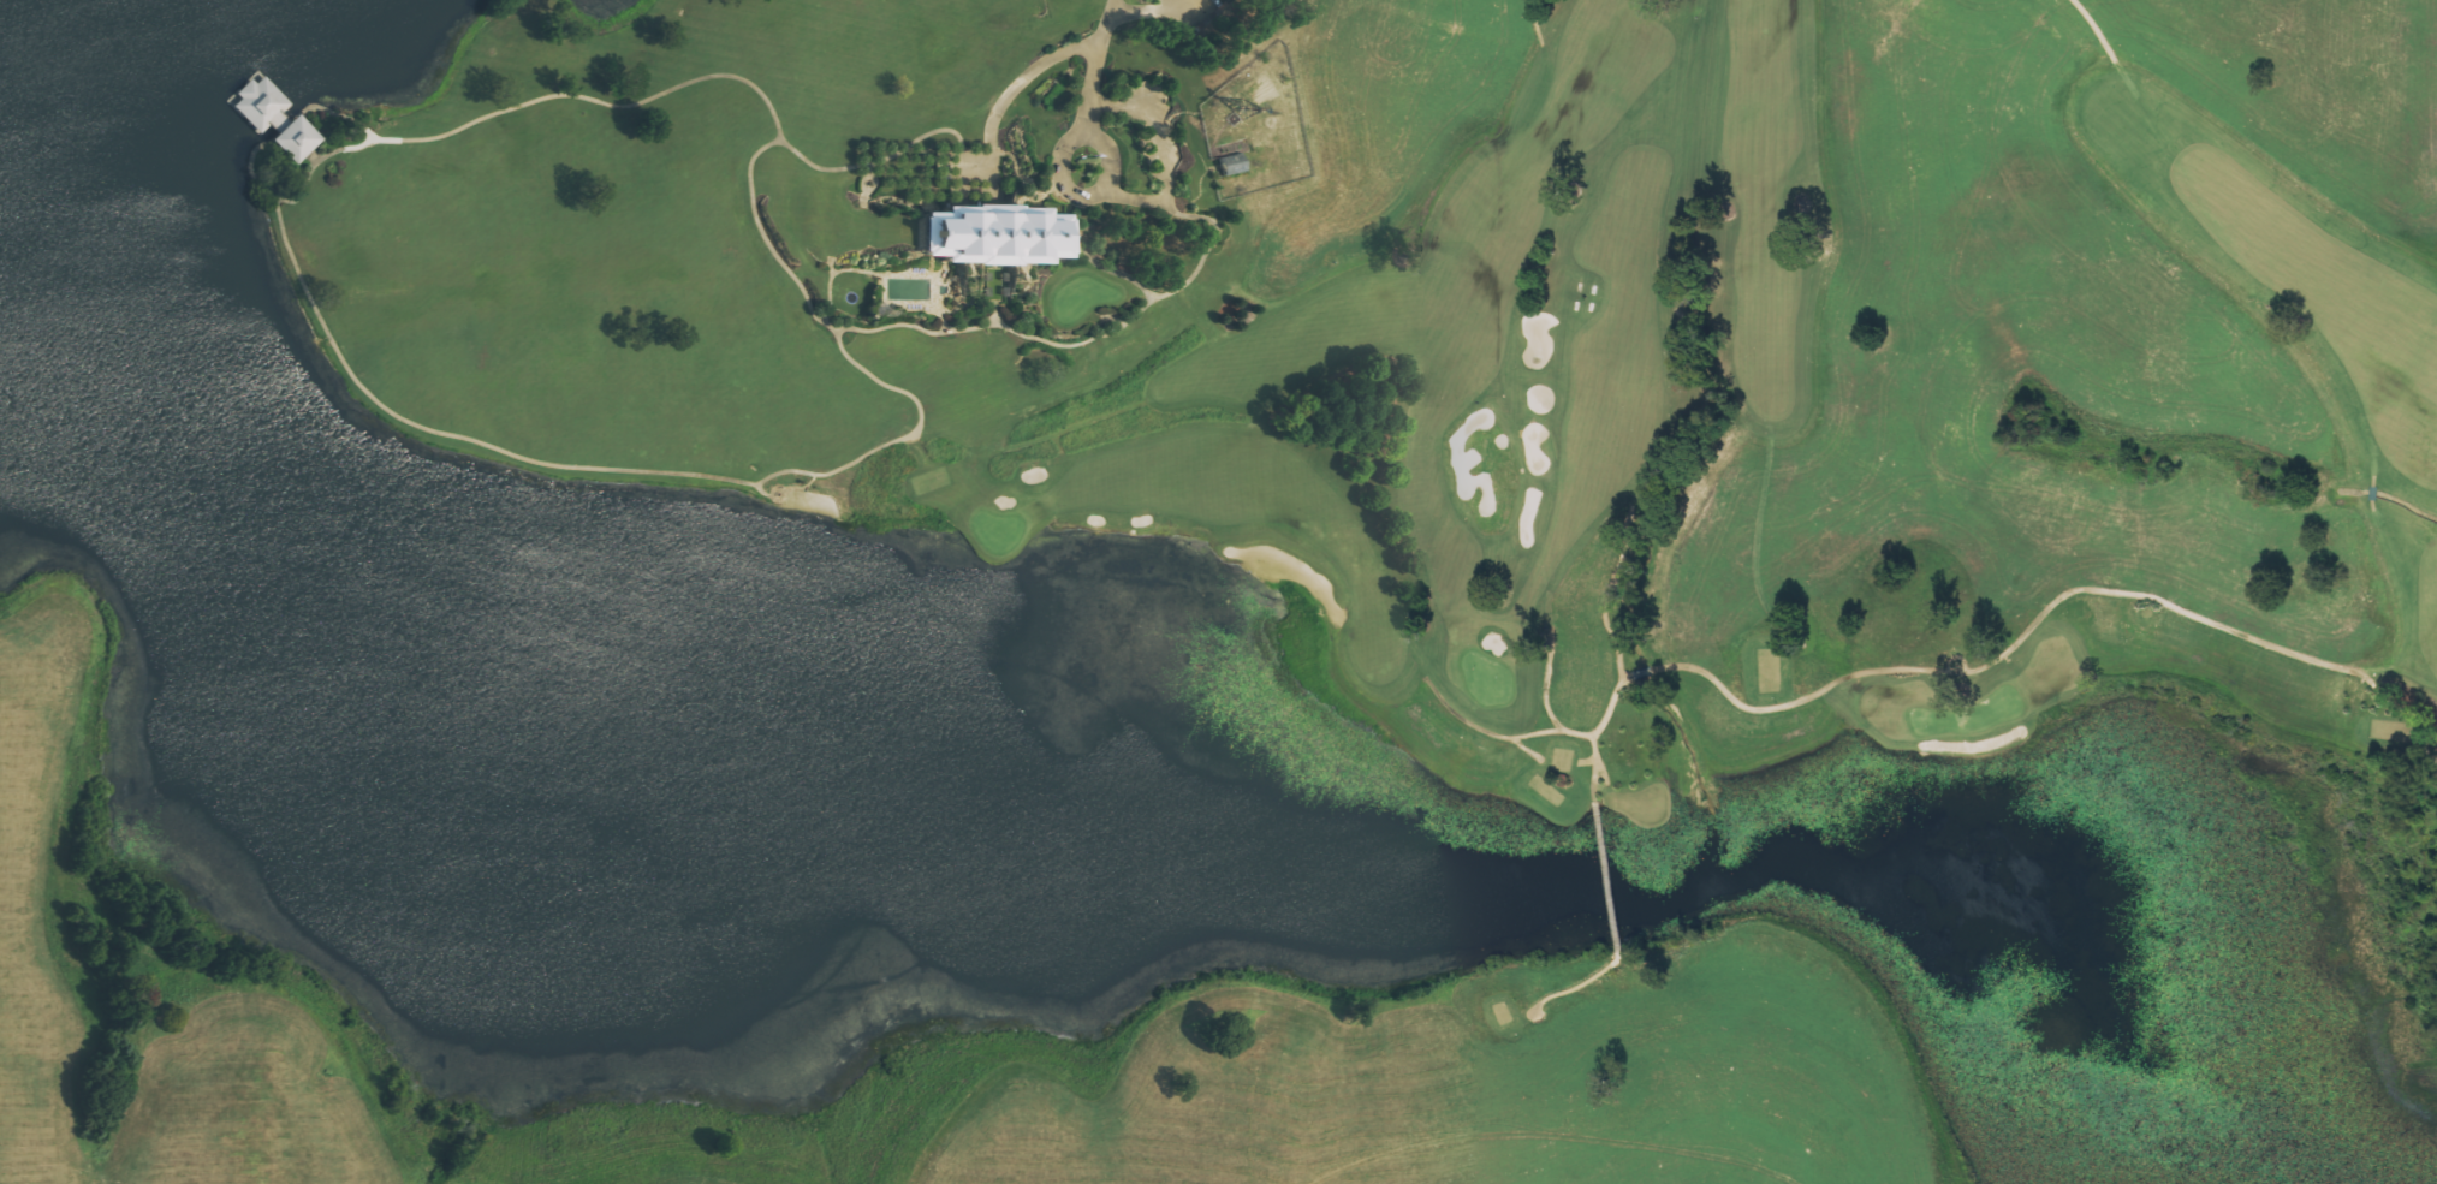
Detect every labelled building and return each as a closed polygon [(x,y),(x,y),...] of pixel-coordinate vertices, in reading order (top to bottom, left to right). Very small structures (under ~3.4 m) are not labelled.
[(229,105),(266,139),(287,117),(283,114),(292,104),(263,78),(256,85),(251,81),(229,105)] [(319,141),(295,115),(269,141),(293,166),(319,141)] [(937,264),(1046,267),(1047,259),(1069,260),(1071,217),(1044,216),(1043,217),(941,214),(941,215),(917,214),(915,256),(937,257),(937,264)]
